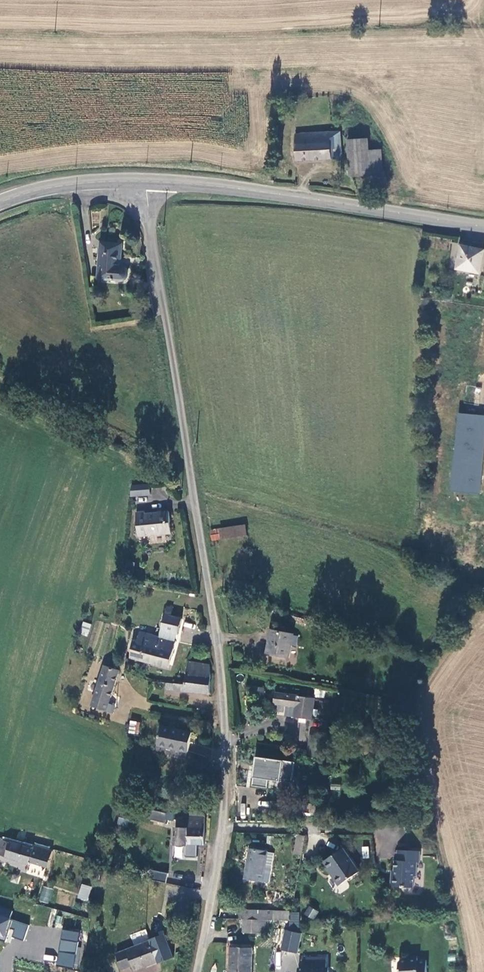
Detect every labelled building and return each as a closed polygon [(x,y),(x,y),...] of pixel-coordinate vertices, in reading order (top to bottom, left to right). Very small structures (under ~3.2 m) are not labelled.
[(340,132),(296,134),(297,161),(341,159),(340,132)] [(366,150),(366,140),(349,140),(350,176),(379,175),(378,150),(366,150)] [(125,276),(126,276),(128,273),(128,270),(128,266),(122,262),(125,241),(103,239),(100,273),(125,276)] [(479,273),(482,251),(460,248),(456,270),(479,273)] [(481,494),(483,454),(483,415),(456,413),(449,492),(481,494)] [(132,502),(152,499),(150,488),(133,491),(132,502)] [(149,520),(149,517),(140,518),(141,539),(175,537),(174,519),(149,520)] [(222,538),(247,534),(245,523),(220,527),(222,538)] [(212,539),(222,538),(220,527),(211,529),(212,539)] [(183,618),(170,616),(171,605),(165,604),(160,631),(184,635),(186,627),(181,626),(183,618)] [(84,621),(79,634),(87,636),(92,624),(84,621)] [(292,650),(295,637),(290,636),(291,633),(270,629),(266,651),(286,655),(288,649),(292,650)] [(169,669),(176,644),(141,635),(139,644),(133,642),(129,658),(169,669)] [(211,696),(210,663),(190,661),(188,684),(175,682),(174,692),(211,696)] [(116,715),(119,706),(114,705),(123,674),(105,668),(92,707),(116,715)] [(313,717),(315,699),(277,694),(276,705),(288,707),(298,708),(298,715),(313,717)] [(298,715),(298,708),(288,707),(288,714),(298,715)] [(138,734),(140,721),(129,720),(127,733),(138,734)] [(191,755),(194,734),(164,729),(161,750),(191,755)] [(325,735),(312,733),(311,740),(325,742),(325,735)] [(325,742),(311,740),(310,753),(323,755),(325,742)] [(272,769),(273,758),(249,754),(249,766),(255,767),(263,768),(272,769)] [(291,771),(292,762),(284,761),(284,770),(291,771)] [(263,775),(263,768),(255,767),(255,774),(263,775)] [(318,811),(318,803),(293,800),(292,809),(318,811)] [(176,819),(176,814),(155,814),(155,827),(166,827),(166,821),(173,821),(173,819),(176,819)] [(422,825),(421,817),(414,818),(415,826),(422,825)] [(415,826),(414,818),(404,820),(405,828),(415,826)] [(206,845),(207,821),(189,820),(189,831),(177,831),(176,848),(189,849),(189,845),(206,845)] [(307,846),(308,838),(300,837),(299,846),(307,846)] [(57,852),(36,846),(35,850),(3,841),(0,852),(0,857),(24,863),(24,862),(52,870),(57,852)] [(252,849),(244,879),(266,885),(274,855),(252,849)] [(421,860),(421,850),(400,850),(401,861),(397,861),(397,875),(395,879),(394,886),(397,888),(416,889),(416,872),(419,872),(420,860),(421,860)] [(341,885),(361,873),(347,851),(329,862),(336,873),(334,874),(341,885)] [(165,881),(167,873),(151,870),(149,878),(165,881)] [(76,898),(87,902),(91,887),(81,884),(76,898)] [(39,901),(50,903),(52,888),(42,886),(39,901)] [(16,919),(21,903),(7,899),(2,914),(16,919)] [(40,926),(45,910),(21,902),(21,903),(16,919),(40,926)] [(303,914),(313,920),(318,911),(308,905),(303,914)] [(288,921),(288,912),(238,912),(237,921),(241,921),(257,921),(266,921),(288,921)] [(256,933),(257,921),(241,921),(241,933),(256,933)] [(256,933),(265,933),(266,921),(257,921),(256,933)] [(57,965),(75,967),(78,931),(60,930),(57,965)] [(285,933),(282,952),(297,955),(301,936),(285,933)] [(136,971),(160,963),(152,941),(118,954),(124,969),(134,965),(136,971)] [(252,950),(230,949),(230,971),(252,971),(252,950)] [(327,961),(304,961),(304,971),(298,971),(330,971),(327,971),(327,961)] [(415,963),(415,961),(408,961),(407,961),(405,963),(402,964),(398,963),(394,969),(394,971),(423,971),(423,964),(415,963)]
